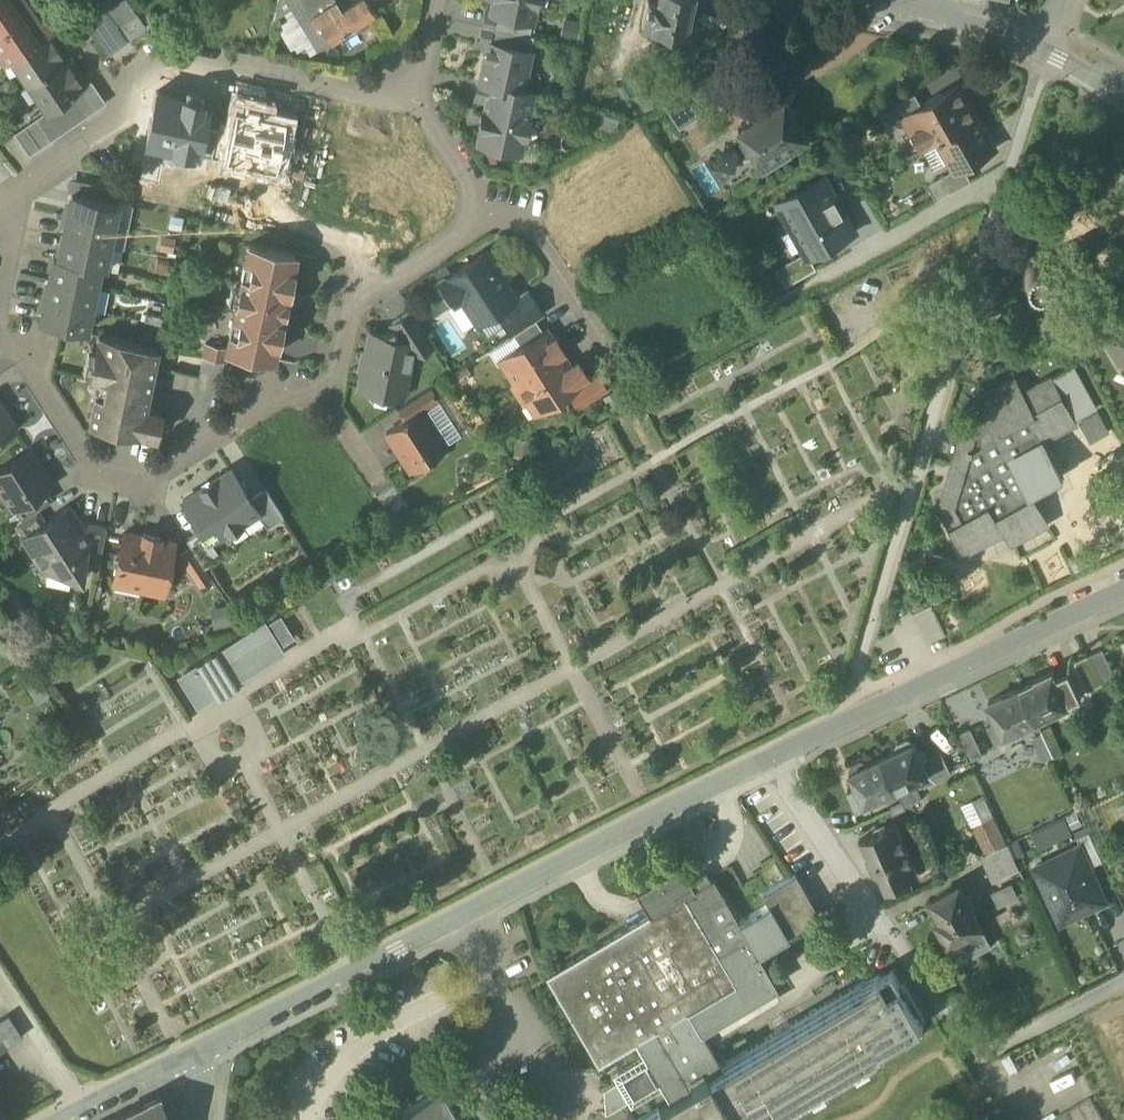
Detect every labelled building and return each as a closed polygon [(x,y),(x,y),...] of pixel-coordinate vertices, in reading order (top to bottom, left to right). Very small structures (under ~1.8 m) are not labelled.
[(5,61),(11,56),(51,29),(43,18),(31,26),(15,3),(19,0),(0,0),(0,54),(5,61)] [(117,25),(136,12),(128,0),(106,0),(102,3),(117,25)] [(290,6),(292,5),(289,0),(277,0),(274,16),(281,12),(290,6)] [(335,0),(299,0),(292,5),(290,6),(317,49),(374,12),(366,0),(353,0),(341,8),(335,0)] [(490,9),(513,15),(510,30),(528,34),(535,4),(535,0),(492,0),(490,9)] [(684,36),(691,0),(646,0),(641,27),(684,36)] [(310,54),(317,49),(290,6),(281,12),(286,19),(278,24),(282,28),(278,30),(290,49),(294,46),(296,51),(304,46),(310,54)] [(509,29),(510,30),(513,15),(490,9),(486,8),(483,24),(509,29)] [(743,35),(758,38),(763,14),(748,11),(743,35)] [(505,45),(509,29),(483,24),(479,40),(488,42),(488,41),(505,45)] [(51,29),(11,56),(29,82),(64,59),(55,46),(60,43),(51,29)] [(488,41),(488,42),(479,80),(507,86),(520,89),(532,35),(528,34),(510,30),(509,29),(505,45),(488,41)] [(64,59),(68,56),(60,43),(55,46),(64,59)] [(68,56),(64,59),(29,82),(47,108),(58,101),(69,93),(80,86),(86,82),(68,56)] [(86,82),(80,86),(94,108),(105,100),(90,78),(86,82)] [(504,100),(507,86),(479,80),(478,79),(475,96),(487,98),(487,96),(504,100)] [(922,148),(938,138),(978,116),(959,83),(922,104),(903,115),(904,116),(922,148)] [(661,100),(678,126),(704,110),(687,84),(672,93),(661,100)] [(80,86),(69,93),(83,115),(94,108),(80,86)] [(487,96),(487,98),(484,110),(482,109),(478,126),(480,127),(477,140),(518,150),(522,134),(524,135),(528,118),(525,117),(531,91),(520,89),(507,86),(504,100),(487,96)] [(184,95),(156,89),(145,141),(173,147),(172,156),(188,159),(190,151),(197,152),(204,121),(208,100),(201,98),(202,90),(185,87),(184,95)] [(881,112),(888,125),(904,116),(903,115),(922,104),(915,91),(881,112)] [(69,93),(58,101),(72,123),(83,115),(69,93)] [(761,163),(764,167),(790,151),(787,147),(809,133),(800,119),(799,119),(785,96),(772,103),(768,96),(743,111),(748,118),(736,126),(759,164),(761,163)] [(229,127),(223,158),(230,159),(228,168),(245,172),(246,163),(275,169),(281,143),(286,117),(259,111),(260,102),(243,98),(242,107),(234,106),(229,127)] [(58,101),(47,108),(61,130),(72,123),(58,101)] [(47,108),(35,116),(50,138),(61,130),(47,108)] [(35,116),(24,123),(39,145),(50,138),(35,116)] [(978,116),(938,138),(955,167),(955,168),(963,164),(995,146),(978,116)] [(348,184),(367,188),(373,158),(360,155),(365,134),(359,132),(361,124),(340,119),(338,128),(312,122),(306,149),(293,146),(288,171),(288,172),(326,180),(325,189),(347,193),(348,184)] [(217,124),(204,121),(197,152),(210,155),(217,124)] [(28,152),(39,145),(24,123),(13,130),(28,152)] [(229,127),(217,124),(210,155),(223,158),(229,127)] [(293,146),(281,143),(275,169),(288,171),(293,146)] [(139,175),(145,151),(132,148),(127,173),(139,175)] [(928,182),(937,198),(971,179),(963,164),(955,168),(955,167),(928,182)] [(824,175),(778,201),(806,250),(809,255),(810,254),(855,229),(824,175)] [(84,193),(86,180),(69,177),(66,189),(71,190),(84,193)] [(84,193),(110,199),(113,185),(86,180),(84,193)] [(71,190),(66,212),(113,222),(118,200),(110,199),(84,193),(71,190)] [(66,212),(61,234),(108,244),(122,247),(126,225),(113,222),(66,212)] [(61,234),(57,256),(99,265),(104,266),(108,244),(61,234)] [(227,349),(271,358),(274,342),(278,343),(294,268),(290,268),(294,252),(248,242),(244,259),(250,261),(246,276),(241,275),(239,283),(238,283),(234,301),(235,302),(232,316),(238,317),(235,332),(229,331),(226,345),(225,348),(227,349)] [(461,297),(476,320),(494,309),(514,296),(513,294),(485,250),(439,280),(454,302),(461,297)] [(776,267),(786,283),(817,266),(810,254),(809,255),(806,250),(776,267)] [(1046,253),(1039,254),(1032,257),(1026,262),(1022,269),(1021,276),(1023,284),(1027,290),(1032,295),(1039,297),(1046,298),(1053,296),(1059,292),(1064,287),(1066,280),(1066,273),(1064,266),(1060,260),(1054,255),(1046,253)] [(52,255),(48,276),(95,286),(99,265),(57,256),(52,255)] [(244,259),(241,275),(246,276),(250,261),(244,259)] [(48,276),(43,297),(90,307),(103,310),(108,289),(95,286),(48,276)] [(512,332),(534,317),(543,311),(526,286),(513,294),(514,296),(494,309),(509,333),(512,332)] [(85,330),(90,307),(43,297),(39,320),(85,330)] [(412,348),(422,351),(434,343),(411,308),(389,323),(392,327),(393,326),(401,339),(413,341),(412,348)] [(232,316),(229,331),(235,332),(238,317),(232,316)] [(542,329),(534,317),(512,332),(520,343),(542,329)] [(373,399),(383,401),(388,399),(390,393),(394,394),(403,387),(412,348),(413,341),(401,339),(393,326),(392,327),(381,334),(370,332),(358,386),(370,388),(369,394),(373,399)] [(1104,338),(1119,363),(1121,363),(1123,362),(1123,326),(1104,338)] [(501,360),(514,381),(561,351),(564,349),(554,334),(551,336),(545,327),(542,329),(520,343),(511,349),(513,353),(501,360)] [(88,421),(155,435),(160,410),(144,407),(157,345),(98,333),(96,346),(94,346),(88,375),(106,379),(102,394),(95,392),(88,421)] [(223,359),(225,359),(227,349),(225,348),(226,345),(204,340),(201,354),(223,359)] [(561,351),(514,381),(511,384),(522,401),(532,395),(539,407),(580,381),(579,379),(587,373),(577,357),(569,363),(561,351)] [(1075,419),(1096,407),(1073,365),(1051,377),(1075,419)] [(572,391),(580,404),(606,387),(598,374),(572,391)] [(940,506),(965,551),(1005,529),(1012,541),(1048,520),(1031,490),(1064,472),(1045,438),(1076,421),(1075,419),(1051,377),(1051,376),(1024,391),(1016,377),(977,399),(985,412),(964,424),(962,432),(967,440),(958,445),(953,461),(957,462),(962,471),(948,479),(946,487),(953,499),(940,506)] [(397,408),(404,419),(422,407),(422,408),(438,398),(430,386),(397,408)] [(15,426),(0,403),(0,436),(15,426)] [(385,431),(409,468),(427,456),(428,458),(435,460),(442,456),(443,448),(442,446),(446,444),(445,442),(441,444),(432,432),(436,429),(422,408),(422,407),(404,419),(385,431)] [(441,444),(445,442),(436,429),(432,432),(441,444)] [(13,507),(14,507),(44,487),(52,482),(30,448),(0,468),(0,488),(13,507)] [(257,511),(258,511),(249,498),(230,468),(182,499),(201,529),(210,542),(211,541),(257,511)] [(376,493),(390,516),(407,505),(392,482),(376,493)] [(14,507),(21,518),(36,508),(52,498),(44,487),(14,507)] [(265,488),(249,498),(258,511),(257,511),(266,526),(283,515),(265,488)] [(22,533),(23,535),(28,532),(49,564),(48,569),(46,580),(68,585),(71,574),(82,576),(85,563),(93,524),(77,520),(66,504),(44,519),(22,533)] [(44,519),(36,508),(21,518),(14,522),(22,533),(44,519)] [(85,563),(97,565),(106,526),(93,524),(85,563)] [(210,542),(201,529),(186,539),(191,547),(204,567),(220,556),(211,541),(210,542)] [(113,580),(162,591),(166,575),(169,576),(170,575),(173,563),(172,562),(169,561),(172,545),(158,542),(159,536),(143,532),(142,535),(123,531),(120,547),(114,550),(112,560),(116,565),(113,580)] [(48,569),(49,564),(28,532),(23,535),(45,569),(48,569)] [(178,555),(197,585),(210,576),(204,567),(191,547),(178,555)] [(277,646),(277,647),(293,637),(279,614),(263,624),(277,646)] [(181,676),(197,703),(207,697),(204,692),(210,688),(213,693),(216,697),(239,683),(236,680),(233,674),(277,646),(263,624),(219,652),(217,649),(195,663),(197,666),(181,676)] [(233,674),(236,680),(281,652),(277,647),(277,646),(233,674)] [(1102,647),(1087,654),(1103,682),(1116,676),(1102,647)] [(1087,689),(1103,682),(1087,654),(1074,660),(1087,689)] [(1068,670),(1055,676),(1057,680),(1070,674),(1068,670)] [(1068,703),(1067,703),(1057,680),(1055,676),(1052,672),(1051,672),(1051,671),(1036,678),(1020,686),(1035,719),(1068,703)] [(1070,674),(1057,680),(1067,703),(1081,696),(1070,674)] [(1035,719),(1020,686),(1004,693),(990,699),(990,700),(989,701),(996,716),(989,719),(997,736),(1035,719)] [(1041,731),(1043,735),(1053,757),(1054,758),(1063,754),(1050,727),(1041,731)] [(957,736),(970,762),(984,755),(972,729),(957,736)] [(1043,761),(1053,757),(1043,735),(1033,740),(1043,761)] [(898,750),(882,758),(897,789),(918,779),(921,786),(934,780),(924,759),(916,742),(914,743),(913,739),(909,738),(898,743),(896,747),(898,750)] [(924,759),(934,780),(951,772),(942,751),(924,759)] [(858,807),(884,795),(897,789),(882,758),(869,764),(867,761),(862,759),(853,764),(850,768),(852,771),(851,772),(856,783),(848,786),(858,807)] [(906,809),(897,789),(884,795),(891,811),(893,815),(906,809)] [(961,803),(981,849),(1003,840),(983,793),(961,803)] [(881,871),(888,886),(899,881),(918,872),(895,823),(863,838),(868,848),(870,849),(868,854),(875,869),(881,871)] [(1080,845),(1090,866),(1102,860),(1089,832),(1077,838),(1080,845)] [(989,851),(1001,876),(1019,867),(1008,843),(989,851)] [(1078,913),(1106,900),(1090,866),(1080,845),(1034,866),(1054,908),(1072,900),(1078,913)] [(634,891),(647,913),(650,915),(693,888),(687,878),(680,865),(634,891)] [(703,869),(687,878),(693,888),(709,879),(703,869)] [(767,903),(736,921),(755,953),(773,943),(772,941),(770,937),(783,930),(785,934),(818,914),(794,874),(761,893),(767,903)] [(922,1021),(892,970),(880,977),(877,972),(720,1065),(701,1031),(775,987),(762,965),(755,953),(736,921),(725,901),(712,878),(709,879),(693,888),(650,915),(647,913),(543,974),(595,1062),(632,1040),(640,1053),(609,1071),(614,1079),(602,1086),(603,1107),(604,1107),(624,1096),(627,1102),(658,1084),(665,1097),(626,1119),(754,1119),(922,1021)] [(947,941),(956,957),(970,950),(972,954),(988,945),(989,947),(991,946),(959,887),(931,902),(941,919),(936,922),(938,925),(934,930),(940,941),(947,941)] [(994,895),(998,907),(1018,899),(1013,888),(994,895)] [(1072,900),(1054,908),(1060,922),(1078,913),(1072,900)] [(770,937),(772,941),(785,934),(783,930),(770,937)] [(0,1017),(0,1028),(10,1043),(22,1035),(7,1012),(0,1017)] [(0,1028),(0,1049),(10,1043),(0,1028)] [(440,1088),(390,1118),(391,1119),(459,1119),(440,1088)] [(116,1114),(119,1119),(172,1119),(158,1092),(116,1114)] [(1090,1095),(1056,1115),(1059,1119),(1105,1119),(1090,1095)]
